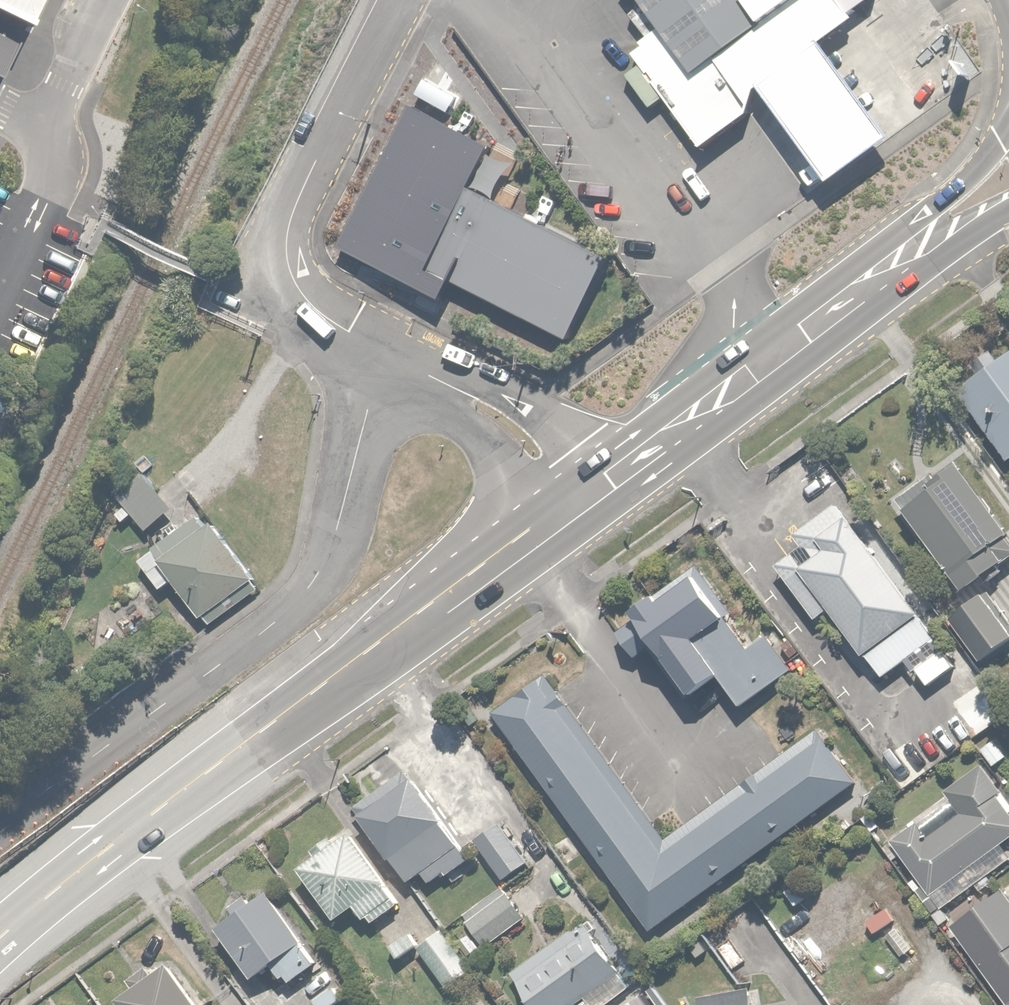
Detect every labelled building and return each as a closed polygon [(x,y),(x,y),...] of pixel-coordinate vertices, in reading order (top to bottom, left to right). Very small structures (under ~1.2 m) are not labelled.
[(6,87),(49,0),(0,0),(0,83),(6,87)] [(661,26),(629,47),(638,60),(623,71),(650,112),(666,102),(697,148),(754,110),(757,83),(765,78),(820,41),(881,0),(644,0),(661,26)] [(889,138),(820,41),(765,78),(835,176),(889,138)] [(448,182),(384,151),(339,244),(420,284),(458,206),(473,214),(485,189),(452,173),(448,182)] [(961,387),(1008,453),(1008,352),(961,387)] [(900,496),(966,588),(1008,557),(1008,548),(999,534),(1008,527),(1008,521),(959,453),(900,496)] [(144,464),(113,489),(151,536),(182,511),(144,464)] [(938,635),(837,497),(793,529),(803,543),(774,564),(813,618),(832,604),(883,675),(938,635)] [(209,512),(139,557),(158,587),(176,575),(204,618),(255,585),(209,512)] [(747,634),(703,570),(696,561),(629,607),(638,620),(616,635),(633,659),(660,640),(694,690),(718,673),(740,706),(794,669),(762,624),(747,634)] [(984,592),(955,614),(984,652),(1008,634),(1008,626),(984,592)] [(649,939),(866,786),(822,723),(660,838),(552,687),(497,726),(649,939)] [(931,890),(1008,831),(1008,807),(999,794),(1003,790),(981,761),(945,788),(948,792),(890,836),(931,890)] [(467,855),(462,846),(404,768),(354,805),(410,879),(422,871),(430,882),(467,855)] [(501,817),(469,841),(500,883),(532,859),(501,817)] [(359,826),(301,866),(339,921),(359,907),(371,925),(409,899),(359,826)] [(325,955),(270,887),(220,927),(260,976),(275,963),(291,983),(325,955)] [(999,889),(950,925),(1008,1004),(1008,903),(999,889)] [(511,972),(534,1004),(569,1004),(626,965),(591,916),(511,972)] [(475,970),(445,927),(416,947),(446,990),(475,970)] [(172,959),(116,999),(120,1004),(205,1004),(172,959)] [(314,997),(320,1004),(339,1004),(351,996),(339,979),(314,997)] [(748,989),(701,994),(702,1004),(749,1004),(748,989)]
